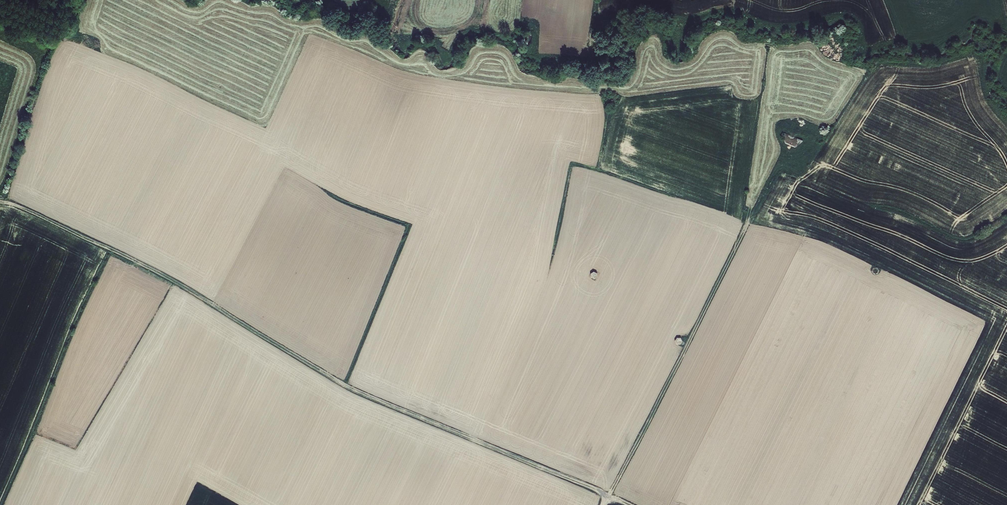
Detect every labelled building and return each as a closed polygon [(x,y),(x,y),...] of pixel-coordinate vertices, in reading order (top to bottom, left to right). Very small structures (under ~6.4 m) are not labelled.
[(797,147),(798,146),(803,142),(803,141),(803,140),(785,133),(784,133),(784,134),(784,140),(785,142),(785,143),(790,145),(791,145),(792,146),(793,146),(795,147),(797,147)]
